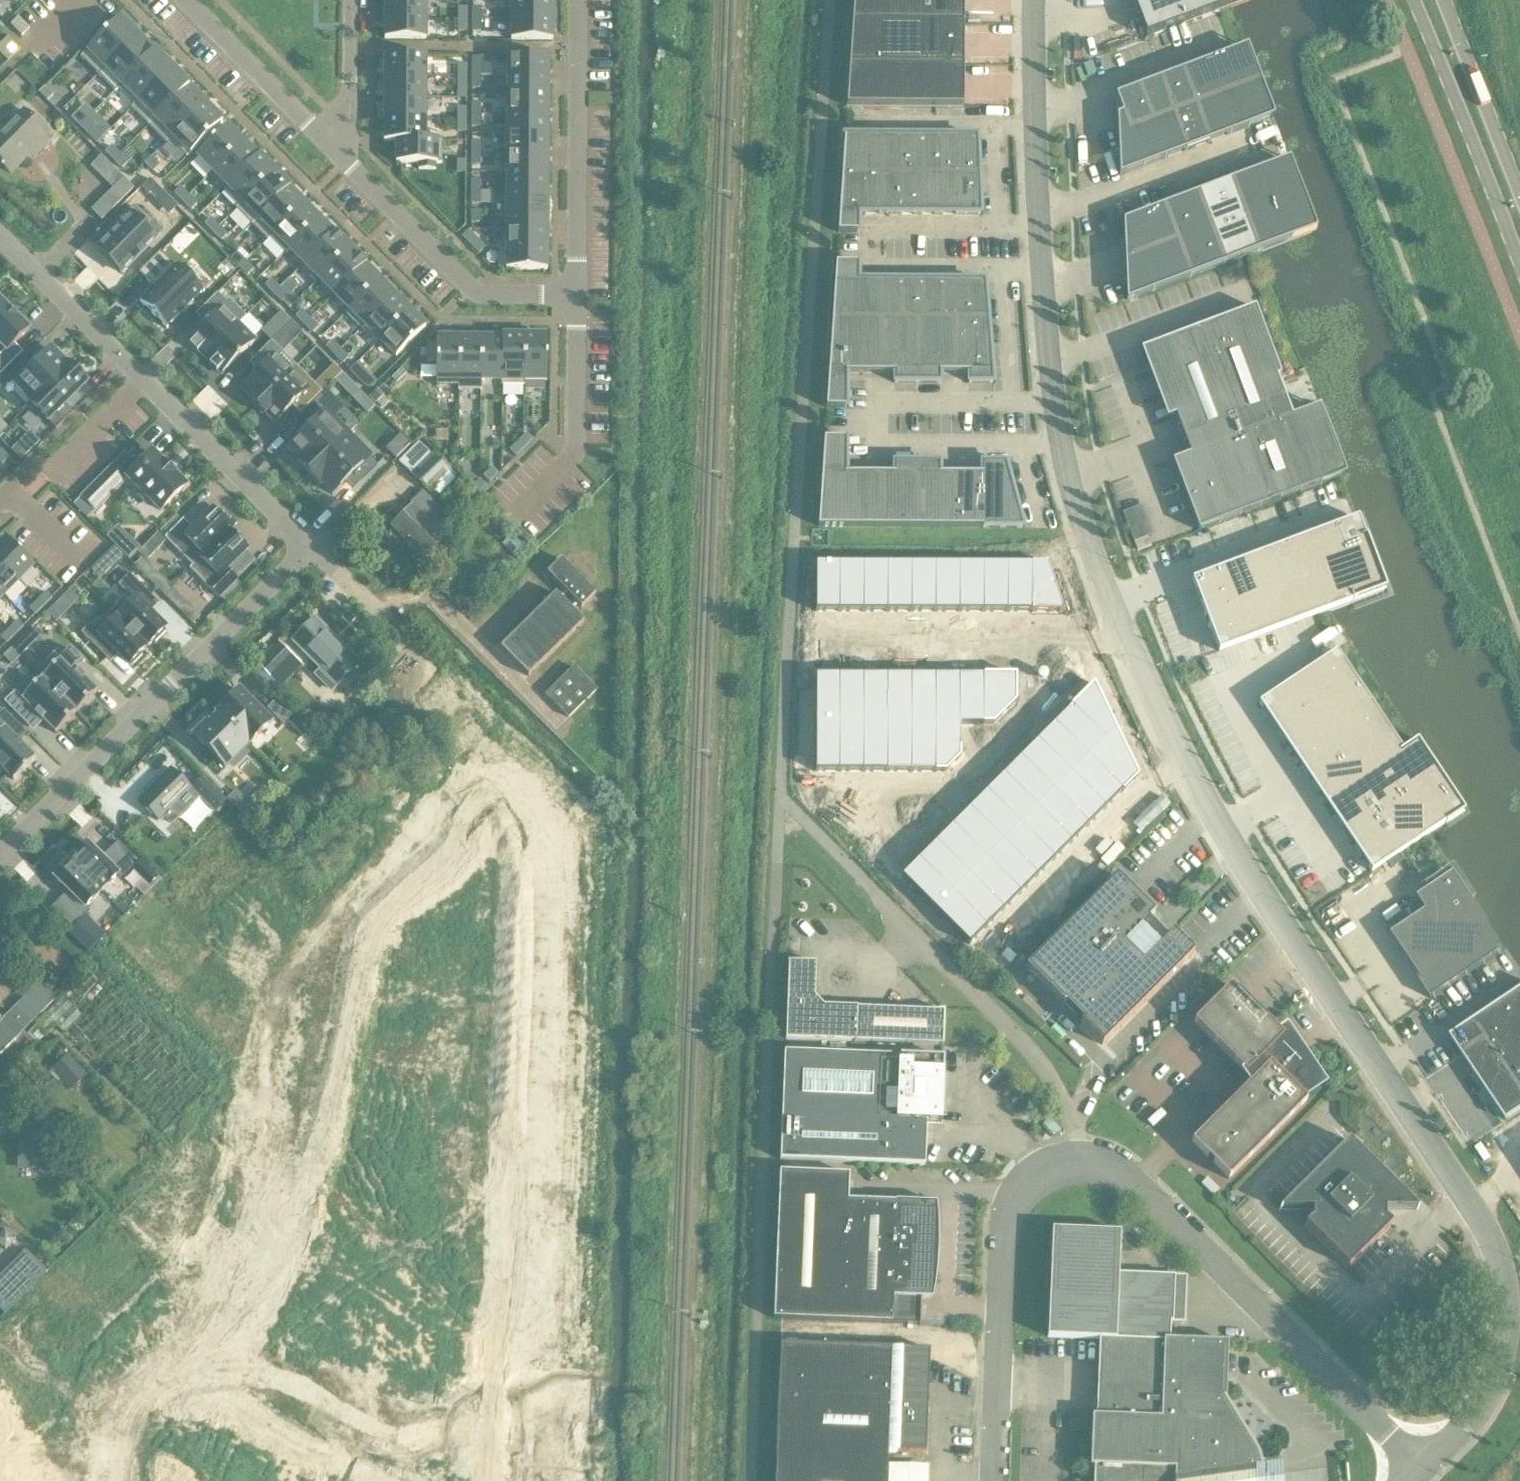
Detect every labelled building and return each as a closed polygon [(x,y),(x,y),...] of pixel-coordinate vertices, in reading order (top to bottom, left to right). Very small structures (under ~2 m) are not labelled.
[(385,20),(426,20),(426,14),(426,0),(385,0),(385,20)] [(553,0),(511,0),(511,20),(553,21),(553,0)] [(852,25),(963,25),(963,0),(854,0),(852,25)] [(1146,37),(1244,0),(1132,0),(1146,37)] [(458,20),(466,20),(466,8),(458,8),(458,20)] [(473,20),(481,20),(481,8),(473,8),(473,20)] [(18,18),(11,25),(22,36),(29,28),(18,18)] [(120,19),(88,51),(81,57),(99,76),(106,69),(105,68),(137,37),(120,19)] [(426,20),(385,20),(384,40),(426,40),(426,20)] [(458,20),(458,32),(466,32),(466,20),(458,20)] [(473,20),(473,32),(481,32),(481,20),(473,20)] [(552,41),(553,21),(511,20),(511,41),(552,41)] [(852,25),(849,66),(963,66),(963,25),(852,25)] [(106,69),(121,85),(122,85),(154,54),(137,37),(105,68),(106,69)] [(1248,63),(1242,49),(1222,57),(1221,57),(1122,94),(1116,97),(1118,103),(1126,125),(1117,128),(1119,162),(1119,176),(1249,128),(1249,127),(1269,120),(1264,106),(1264,105),(1248,63)] [(118,88),(135,105),(135,106),(171,71),(154,54),(122,85),(121,85),(118,88)] [(426,57),(384,56),(384,76),(426,76),(426,57)] [(548,57),(507,57),(507,76),(548,76),(548,57)] [(481,58),(472,58),(472,65),(472,77),(480,77),(481,65),(481,58)] [(458,77),(466,77),(466,65),(458,65),(458,77)] [(847,104),(846,107),(963,108),(963,106),(963,66),(849,66),(847,104)] [(149,126),(188,88),(171,71),(135,106),(135,105),(131,109),(149,126)] [(426,76),(384,76),(384,98),(425,98),(426,76)] [(548,76),(507,76),(507,96),(548,96),(548,76)] [(458,77),(458,89),(466,89),(466,77),(458,77)] [(480,77),(472,77),(472,89),(480,89),(480,77)] [(39,93),(48,102),(53,96),(45,88),(39,93)] [(188,88),(149,126),(166,144),(170,141),(169,140),(205,105),(188,88)] [(548,96),(507,96),(507,115),(548,115),(548,96)] [(425,98),(384,98),(384,119),(425,120),(425,98)] [(480,104),(472,103),(472,115),(480,115),(480,104)] [(169,140),(170,141),(187,158),(190,154),(222,123),(205,105),(169,140)] [(457,120),(466,120),(466,108),(457,108),(457,120)] [(23,113),(0,137),(0,169),(1,170),(3,168),(10,175),(34,151),(38,155),(52,141),(23,113)] [(80,127),(86,121),(77,113),(72,118),(80,127)] [(480,127),(480,115),(472,115),(472,127),(480,127)] [(548,115),(507,115),(506,135),(548,135),(548,115)] [(425,120),(384,119),(384,141),(442,142),(442,141),(425,141),(425,136),(425,120)] [(457,132),(466,132),(466,120),(457,120),(457,132)] [(94,130),(86,121),(80,127),(88,135),(94,130)] [(227,127),(197,156),(213,172),(242,143),(227,127)] [(548,135),(506,135),(506,154),(548,154),(548,135)] [(844,140),(838,234),(857,234),(858,234),(858,215),(980,216),(977,138),(844,138),(844,140)] [(442,142),(384,141),(384,142),(396,142),(396,164),(419,164),(419,170),(435,170),(435,164),(442,164),(442,142)] [(480,142),(472,142),(472,154),(480,154),(480,142)] [(228,188),(258,158),(257,158),(242,143),(213,172),(227,187),(228,188)] [(114,161),(120,155),(111,147),(106,153),(114,161)] [(480,166),(480,154),(472,154),(472,166),(480,166)] [(548,154),(506,154),(506,173),(548,174),(548,154)] [(128,164),(120,155),(114,161),(122,169),(128,164)] [(102,221),(134,189),(102,156),(90,167),(112,189),(91,210),(102,221)] [(240,206),(274,172),(259,156),(257,158),(258,158),(228,188),(227,187),(224,190),(239,206),(240,206)] [(153,172),(159,167),(151,158),(145,164),(153,172)] [(467,159),(459,159),(459,172),(467,172),(467,159)] [(1164,207),(1123,222),(1123,239),(1125,239),(1127,245),(1124,246),(1136,276),(1125,280),(1126,302),(1256,253),(1257,253),(1292,240),(1289,232),(1308,224),(1298,197),(1285,161),(1229,182),(1213,188),(1215,194),(1183,206),(1180,200),(1164,207)] [(288,189),(289,190),(290,188),(274,172),(240,206),(239,206),(236,209),(252,225),(288,189)] [(548,174),(506,173),(506,193),(547,193),(548,174)] [(150,179),(141,188),(147,194),(155,185),(150,180),(150,179)] [(480,180),(472,180),(472,192),(480,192),(480,180)] [(174,194),(183,202),(188,197),(180,188),(174,194)] [(303,205),(289,190),(288,189),(252,225),(267,241),(274,234),(303,205)] [(480,204),(480,192),(472,192),(471,204),(480,204)] [(547,193),(506,193),(506,212),(547,212),(547,193)] [(197,205),(188,197),(183,202),(191,211),(197,205)] [(289,249),(318,220),(303,205),(274,234),(289,249)] [(109,240),(98,251),(120,274),(156,239),(145,228),(149,223),(133,207),(105,235),(109,240)] [(480,211),(471,211),(471,224),(480,224),(480,211)] [(547,212),(506,212),(506,232),(547,232),(547,212)] [(205,225),(213,233),(219,227),(210,219),(205,225)] [(304,264),(334,235),(333,235),(318,220),(289,249),(304,264)] [(227,236),(219,227),(213,233),(221,241),(227,236)] [(477,240),(468,231),(462,237),(471,245),(477,240)] [(506,232),(506,251),(547,251),(547,232),(506,232)] [(350,249),(334,233),(333,235),(334,235),(304,264),(319,280),(350,249)] [(485,248),(477,240),(471,245),(479,254),(485,248)] [(334,295),(364,266),(364,267),(366,265),(350,249),(319,280),(334,295)] [(547,251),(506,251),(506,270),(547,271),(547,251)] [(160,252),(139,273),(155,289),(141,303),(141,302),(140,303),(167,330),(168,329),(167,328),(180,314),(183,317),(194,306),(191,303),(203,292),(203,293),(204,292),(177,265),(176,266),(177,267),(176,268),(160,252)] [(231,259),(239,268),(245,262),(237,254),(231,259)] [(253,270),(245,262),(239,268),(248,276),(253,270)] [(857,264),(836,264),(826,409),(845,409),(846,409),(846,374),(894,374),(894,384),(940,384),(940,374),(969,375),(969,384),(992,384),(984,283),(858,283),(858,264),(857,264)] [(350,311),(379,281),(364,267),(364,266),(334,295),(350,311)] [(265,286),(274,294),(279,289),(271,280),(265,286)] [(365,326),(394,297),(379,281),(350,311),(365,326)] [(288,297),(279,289),(274,294),(282,303),(288,297)] [(204,324),(187,341),(204,358),(238,324),(239,325),(245,318),(228,301),(226,303),(218,294),(196,315),(204,324)] [(380,341),(409,312),(394,297),(365,326),(380,341)] [(17,319),(9,310),(8,310),(0,302),(0,345),(6,350),(0,356),(0,376),(23,353),(14,345),(29,331),(17,319)] [(1198,531),(1318,486),(1341,478),(1315,409),(1292,418),(1277,379),(1280,377),(1254,308),(1223,320),(1223,321),(1199,330),(1206,350),(1152,370),(1171,419),(1175,417),(1189,456),(1172,463),(1198,531)] [(302,311),(296,316),(304,325),(310,319),(302,311)] [(278,315),(267,326),(277,336),(287,326),(291,323),(281,312),(278,315)] [(380,341),(396,357),(425,328),(409,312),(380,341)] [(310,319),(304,325),(313,333),(318,328),(310,319)] [(238,324),(204,358),(221,375),(255,341),(239,325),(238,324)] [(501,381),(501,386),(525,386),(525,381),(524,381),(524,337),(502,337),(502,340),(503,340),(502,381),(501,381)] [(524,381),(525,381),(546,381),(547,338),(524,337),(524,381)] [(437,344),(427,344),(427,363),(436,363),(437,386),(458,386),(459,386),(460,339),(437,339),(437,344)] [(459,386),(458,386),(458,391),(482,391),(482,381),(481,381),(481,340),(460,339),(459,386)] [(481,381),(482,381),(501,381),(502,381),(503,340),(502,340),(481,340),(481,381)] [(258,372),(241,389),(250,398),(248,400),(256,408),(296,368),(271,342),(250,364),(258,372)] [(326,347),(334,356),(340,350),(332,342),(326,347)] [(24,360),(7,377),(32,402),(69,365),(67,367),(51,350),(32,369),(24,360)] [(348,359),(340,350),(334,356),(343,364),(348,359)] [(32,402),(30,404),(56,430),(73,413),(65,404),(86,383),(69,365),(32,402)] [(331,368),(325,374),(333,382),(334,381),(342,373),(334,366),(331,368)] [(355,366),(350,371),(358,380),(363,374),(355,366)] [(296,368),(256,408),(265,416),(266,415),(275,423),(292,407),(300,415),(322,393),(296,368)] [(342,373),(334,381),(344,390),(348,385),(351,383),(344,376),(342,373)] [(300,438),(287,450),(298,461),(296,463),(308,475),(347,436),(325,413),(337,401),(326,390),(298,417),(309,428),(300,438)] [(383,396),(378,390),(369,399),(375,404),(383,396)] [(400,435),(385,449),(395,460),(410,445),(400,435)] [(532,440),(526,435),(518,442),(524,448),(532,440)] [(347,436),(308,475),(320,487),(321,485),(332,496),(344,484),(355,473),(362,480),(376,466),(347,436)] [(824,439),(818,528),(1022,529),(1005,465),(982,465),(982,475),(939,474),(939,465),(894,465),(894,474),(846,474),(846,439),(845,439),(824,439)] [(419,442),(398,463),(410,475),(431,454),(419,442)] [(510,451),(515,457),(524,448),(518,442),(510,451)] [(19,443),(11,450),(22,461),(30,453),(19,443)] [(2,466),(9,458),(2,451),(0,453),(0,464),(2,466)] [(124,455),(81,497),(94,510),(127,478),(161,512),(185,487),(174,476),(174,475),(164,465),(163,465),(151,454),(137,468),(124,455)] [(449,471),(433,455),(431,454),(410,475),(409,476),(427,493),(449,471)] [(489,483),(498,474),(492,469),(483,477),(489,483)] [(471,489),(477,495),(485,486),(480,480),(471,489)] [(430,566),(450,546),(443,539),(455,527),(421,493),(410,505),(412,508),(392,528),(415,551),(413,553),(420,561),(423,559),(430,566)] [(1123,513),(1134,543),(1147,538),(1153,536),(1141,506),(1123,513)] [(193,530),(183,520),(165,539),(192,566),(193,567),(229,531),(230,532),(232,529),(225,521),(227,519),(218,510),(216,512),(214,510),(193,530)] [(1357,520),(1192,582),(1219,653),(1384,591),(1357,520)] [(236,538),(230,532),(229,531),(193,567),(192,566),(190,569),(218,598),(237,580),(227,570),(248,549),(245,547),(248,545),(238,536),(236,538)] [(1147,538),(1134,543),(1137,551),(1151,547),(1147,538)] [(33,567),(7,540),(0,546),(0,563),(18,582),(33,567)] [(132,540),(121,551),(130,560),(141,549),(132,540)] [(114,548),(102,559),(112,569),(123,557),(114,548)] [(143,559),(135,567),(150,582),(158,574),(143,559)] [(559,561),(546,575),(580,609),(594,595),(559,561)] [(18,582),(0,563),(0,592),(4,596),(18,582)] [(839,567),(815,567),(815,587),(815,614),(839,614),(839,567)] [(863,567),(839,567),(839,614),(863,614),(863,567)] [(888,567),(863,567),(863,614),(887,614),(888,567)] [(888,567),(887,614),(911,614),(911,567),(888,567)] [(935,567),(911,567),(911,614),(935,613),(935,567)] [(959,567),(935,567),(935,613),(959,614),(959,567)] [(983,567),(959,567),(959,614),(984,614),(983,567)] [(1008,567),(983,567),(984,614),(1008,613),(1008,567)] [(1031,567),(1008,567),(1008,613),(1031,613),(1031,567)] [(1047,567),(1031,567),(1031,613),(1031,615),(1064,615),(1047,567)] [(128,596),(112,612),(147,648),(154,642),(155,643),(166,632),(149,615),(145,610),(155,600),(129,575),(118,586),(128,596)] [(44,607),(52,599),(46,594),(38,602),(44,607)] [(528,678),(582,624),(554,596),(500,651),(528,678)] [(36,615),(44,607),(38,602),(30,610),(36,615)] [(186,602),(178,610),(193,625),(201,617),(186,602)] [(58,603),(46,614),(56,624),(68,612),(58,603)] [(91,623),(81,634),(106,659),(115,651),(131,667),(143,656),(141,654),(147,648),(112,612),(96,628),(91,623)] [(15,636),(23,628),(18,622),(10,631),(15,636)] [(294,642),(323,671),(317,677),(332,691),(359,664),(324,628),(321,630),(314,623),(294,642)] [(7,644),(15,636),(10,631),(1,639),(7,644)] [(22,639),(13,649),(21,657),(31,647),(22,639)] [(279,644),(257,665),(270,677),(291,656),(279,644)] [(52,669),(42,679),(76,713),(98,692),(75,668),(81,661),(70,650),(63,657),(58,652),(47,663),(52,669)] [(1337,653),(1259,705),(1371,873),(1463,811),(1417,743),(1403,752),(1337,653)] [(254,661),(247,668),(273,693),(279,687),(270,677),(257,665),(254,661)] [(590,699),(589,698),(596,692),(573,669),(567,676),(565,675),(564,676),(565,677),(545,697),(568,720),(588,700),(589,700),(590,699)] [(839,678),(815,678),(815,726),(839,726),(839,678)] [(863,678),(839,678),(839,726),(863,726),(863,678)] [(887,678),(863,678),(863,726),(886,726),(887,678)] [(911,678),(887,678),(886,726),(910,726),(911,678)] [(935,678),(911,678),(910,726),(934,726),(935,678)] [(935,678),(934,726),(959,726),(959,679),(935,678)] [(983,678),(959,679),(959,726),(984,726),(983,678)] [(1016,678),(983,678),(984,726),(993,726),(1016,703),(1016,678)] [(76,713),(42,679),(22,699),(15,692),(4,703),(29,728),(39,718),(43,722),(55,734),(76,713)] [(1094,686),(1072,709),(1105,742),(1115,733),(1094,686)] [(218,713),(217,714),(248,745),(271,723),(239,691),(218,712),(218,713)] [(391,691),(388,710),(400,712),(401,705),(403,692),(391,691)] [(286,708),(276,718),(283,725),(292,715),(286,708)] [(1072,709),(1055,726),(1088,760),(1105,742),(1072,709)] [(13,781),(35,759),(18,742),(27,734),(3,711),(0,714),(0,725),(3,729),(0,732),(0,768),(13,781)] [(207,723),(194,737),(225,768),(247,746),(248,746),(248,745),(217,714),(216,715),(215,715),(207,723)] [(839,726),(815,726),(815,733),(815,774),(839,774),(839,726)] [(863,726),(839,726),(839,774),(863,773),(863,726)] [(886,726),(863,726),(863,773),(887,774),(886,726)] [(910,726),(886,726),(887,774),(910,773),(910,726)] [(934,726),(910,726),(910,773),(934,774),(934,726)] [(959,726),(934,726),(934,774),(945,774),(959,759),(959,726)] [(1055,726),(1038,743),(1071,777),(1088,760),(1055,726)] [(1105,742),(1088,760),(1122,793),(1137,779),(1115,733),(1105,742)] [(1038,743),(1021,760),(1054,793),(1071,777),(1038,743)] [(1021,760),(1004,777),(1037,810),(1054,793),(1021,760)] [(1088,760),(1071,777),(1106,810),(1122,793),(1088,760)] [(170,772),(139,803),(156,820),(167,809),(178,819),(197,799),(212,814),(224,803),(200,779),(189,790),(170,772)] [(1004,777),(987,794),(1021,827),(1037,810),(1004,777)] [(1071,777),(1054,793),(1088,827),(1106,810),(1071,777)] [(236,790),(227,800),(234,808),(240,814),(243,816),(244,818),(254,808),(250,804),(236,790)] [(1054,793),(1037,810),(1071,844),(1088,827),(1054,793)] [(987,794),(970,811),(1003,844),(1021,827),(987,794)] [(1037,810),(1021,827),(1054,861),(1071,844),(1037,810)] [(970,811),(953,828),(986,861),(1003,844),(970,811)] [(1021,827),(1003,844),(1037,877),(1054,861),(1021,827)] [(953,828),(936,845),(969,878),(986,861),(953,828)] [(75,854),(69,860),(102,892),(117,877),(121,881),(133,869),(139,862),(118,841),(106,854),(108,856),(103,860),(101,858),(87,844),(76,855),(75,854)] [(1003,844),(986,861),(1020,894),(1037,877),(1003,844)] [(936,845),(918,862),(952,895),(969,878),(936,845)] [(63,896),(51,909),(72,930),(84,917),(90,912),(86,908),(102,892),(69,860),(64,866),(65,867),(53,878),(68,892),(70,894),(65,898),(63,896)] [(139,862),(133,869),(149,885),(157,877),(141,861),(139,862)] [(986,861),(969,878),(1003,911),(1020,894),(986,861)] [(918,862),(901,878),(935,912),(952,895),(918,862)] [(445,871),(437,880),(442,886),(451,877),(445,871)] [(1423,911),(1388,934),(1432,999),(1503,952),(1469,901),(1474,898),(1474,897),(1469,900),(1451,873),(1427,889),(1424,884),(1423,885),(1426,890),(1414,898),(1423,911)] [(451,877),(442,886),(448,891),(457,883),(451,877)] [(969,878),(952,895),(986,928),(1003,911),(969,878)] [(1148,1000),(1194,954),(1172,933),(1166,939),(1148,921),(1154,915),(1117,878),(1071,924),(1148,1000)] [(952,895),(935,912),(969,945),(986,928),(952,895)] [(466,901),(457,910),(463,915),(471,907),(466,901)] [(471,907),(463,915),(469,921),(477,913),(471,907)] [(69,932),(68,933),(88,953),(89,952),(91,950),(104,937),(84,917),(72,930),(71,930),(69,932)] [(1102,1046),(1148,1000),(1071,924),(1027,968),(1064,1005),(1065,1004),(1083,1023),(1081,1025),(1102,1046)] [(472,925),(463,933),(469,939),(478,931),(472,925)] [(785,1041),(856,1043),(942,1046),(942,1047),(943,1047),(944,1012),(938,1012),(857,1009),(824,1007),(815,997),(816,964),(788,963),(785,1041)] [(448,968),(448,976),(460,977),(460,969),(448,968)] [(54,1027),(162,1135),(205,1091),(88,974),(44,1017),(27,1034),(37,1044),(54,1027)] [(448,976),(447,984),(460,985),(460,977),(448,976)] [(39,982),(30,992),(31,993),(47,1008),(55,1000),(56,999),(39,982)] [(1231,987),(1194,1024),(1246,1076),(1248,1074),(1254,1080),(1191,1143),(1229,1181),(1306,1103),(1302,1098),(1317,1082),(1295,1060),(1299,1057),(1293,1048),(1287,1052),(1279,1044),(1283,1039),(1231,987)] [(1519,1113),(1519,991),(1451,1038),(1507,1122),(1519,1113)] [(30,992),(21,1000),(23,1002),(38,1017),(47,1008),(31,993),(30,992)] [(430,994),(429,1006),(437,1006),(438,994),(430,994)] [(21,1000),(13,1009),(15,1010),(30,1025),(38,1017),(23,1002),(21,1000)] [(446,1002),(446,1010),(458,1010),(459,1002),(446,1002)] [(13,1009),(5,1017),(6,1019),(21,1033),(30,1025),(15,1010),(13,1009)] [(446,1010),(446,1018),(458,1018),(458,1010),(446,1010)] [(21,1033),(6,1019),(5,1017),(0,1022),(0,1055),(21,1033)] [(429,1027),(428,1039),(436,1039),(437,1027),(429,1027)] [(445,1035),(445,1043),(458,1044),(458,1036),(445,1035)] [(428,1039),(428,1051),(436,1051),(436,1039),(428,1039)] [(445,1043),(445,1051),(457,1052),(458,1044),(445,1043)] [(941,1121),(941,1111),(943,1057),(784,1053),(780,1161),(925,1165),(926,1121),(941,1121)] [(68,1056),(52,1071),(72,1092),(88,1077),(68,1056)] [(426,1070),(423,1082),(431,1083),(434,1072),(426,1070)] [(423,1082),(421,1094),(429,1095),(431,1083),(423,1082)] [(437,1085),(435,1097),(443,1098),(445,1087),(437,1085)] [(435,1097),(433,1109),(441,1110),(443,1098),(435,1097)] [(417,1115),(415,1127),(423,1128),(425,1116),(417,1115)] [(415,1127),(413,1138),(421,1140),(423,1128),(415,1127)] [(429,1128),(427,1140),(435,1141),(437,1129),(429,1128)] [(427,1140),(425,1152),(433,1153),(435,1141),(427,1140)] [(1416,1210),(1417,1211),(1418,1210),(1348,1141),(1279,1210),(1280,1211),(1281,1210),(1312,1210),(1312,1219),(1310,1219),(1305,1225),(1348,1269),(1392,1225),(1386,1220),(1385,1220),(1385,1210),(1416,1210)] [(421,1171),(419,1183),(427,1184),(429,1172),(421,1171)] [(780,1173),(777,1246),(937,1253),(937,1229),(936,1205),(848,1202),(849,1176),(780,1173)] [(419,1183),(417,1194),(424,1196),(427,1184),(419,1183)] [(403,1202),(401,1214),(409,1215),(411,1204),(403,1202)] [(415,1205),(413,1213),(425,1215),(426,1207),(415,1205)] [(401,1214),(399,1226),(406,1227),(409,1215),(401,1214)] [(0,1237),(0,1246),(6,1252),(16,1241),(5,1231),(0,1237)] [(1170,1341),(1170,1324),(1172,1324),(1174,1278),(1118,1276),(1120,1233),(1052,1231),(1048,1338),(1099,1340),(1096,1417),(1092,1417),(1090,1467),(1094,1467),(1094,1480),(1260,1480),(1260,1473),(1259,1465),(1259,1461),(1256,1453),(1223,1399),(1225,1399),(1227,1343),(1170,1341)] [(371,1235),(367,1246),(374,1249),(379,1238),(371,1235)] [(432,1237),(431,1248),(439,1248),(439,1237),(432,1237)] [(367,1246),(362,1257),(369,1260),(374,1249),(367,1246)] [(774,1320),(781,1320),(920,1326),(922,1299),(932,1299),(935,1276),(937,1253),(777,1246),(774,1320)] [(0,1276),(0,1311),(3,1315),(46,1273),(24,1251),(0,1276)] [(436,1271),(436,1279),(449,1279),(449,1271),(436,1271)] [(355,1272),(350,1283),(358,1287),(362,1275),(355,1272)] [(436,1279),(436,1287),(449,1287),(449,1279),(436,1279)] [(350,1283),(346,1294),(353,1298),(358,1287),(350,1283)] [(435,1302),(435,1310),(448,1311),(448,1303),(435,1302)] [(435,1310),(435,1318),(448,1319),(448,1311),(435,1310)] [(337,1313),(333,1324),(340,1327),(344,1316),(337,1313)] [(333,1324),(328,1335),(335,1338),(340,1327),(333,1324)] [(38,1327),(32,1333),(41,1341),(47,1336),(38,1327)] [(47,1336),(41,1341),(49,1350),(55,1344),(47,1336)] [(434,1336),(434,1344),(446,1344),(446,1336),(434,1336)] [(888,1453),(926,1455),(930,1351),(872,1349),(856,1340),(852,1348),(780,1345),(775,1480),(887,1480),(888,1453)] [(434,1344),(434,1351),(446,1352),(446,1344),(434,1344)] [(67,1366),(62,1371),(70,1380),(76,1374),(67,1366)] [(433,1371),(433,1379),(445,1380),(445,1372),(433,1371)] [(76,1374),(70,1380),(79,1388),(84,1383),(76,1374)] [(433,1379),(432,1387),(445,1387),(445,1380),(433,1379)] [(142,1455),(158,1468),(148,1479),(151,1480),(174,1480),(189,1463),(158,1436),(145,1451),(142,1455)] [(297,1477),(309,1480),(321,1480),(332,1446),(309,1439),(297,1477)] [(417,1480),(425,1480),(427,1472),(420,1470),(417,1480)] [(244,1480),(252,1480),(255,1474),(247,1472),(244,1480)]
